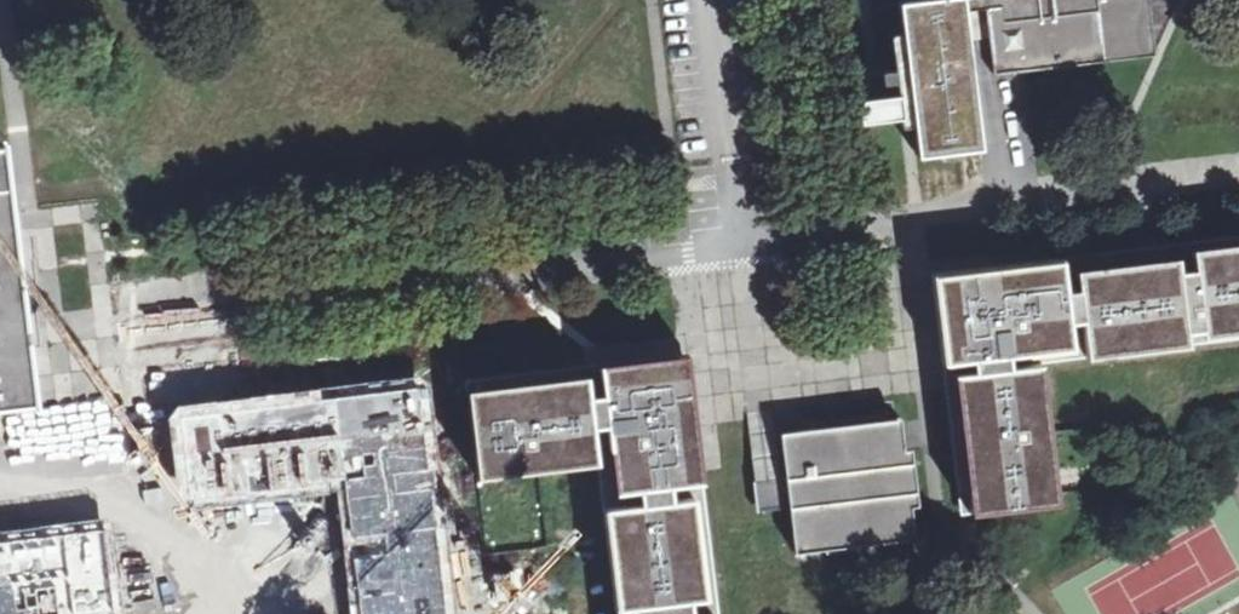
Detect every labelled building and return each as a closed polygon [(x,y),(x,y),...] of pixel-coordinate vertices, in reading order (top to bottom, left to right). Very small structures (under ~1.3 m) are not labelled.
[(898,3),(917,155),(980,147),(963,12),(962,0),(923,0),(898,3)] [(963,12),(987,9),(993,69),(1150,50),(1144,0),(962,0),(963,12)] [(36,407),(32,380),(30,362),(3,148),(0,148),(0,411),(36,407)] [(931,273),(960,515),(1058,503),(1041,363),(1238,338),(1238,236),(931,273)] [(117,337),(84,339),(84,347),(47,349),(51,400),(121,396),(117,337)] [(690,355),(640,360),(466,378),(476,475),(600,462),(615,613),(717,613),(690,355)] [(169,407),(173,453),(178,503),(338,487),(351,613),(445,613),(422,382),(169,407)] [(897,415),(778,431),(785,482),(787,495),(789,515),(794,552),(913,537),(897,415)] [(0,527),(0,613),(108,613),(101,562),(95,514),(0,527)]
